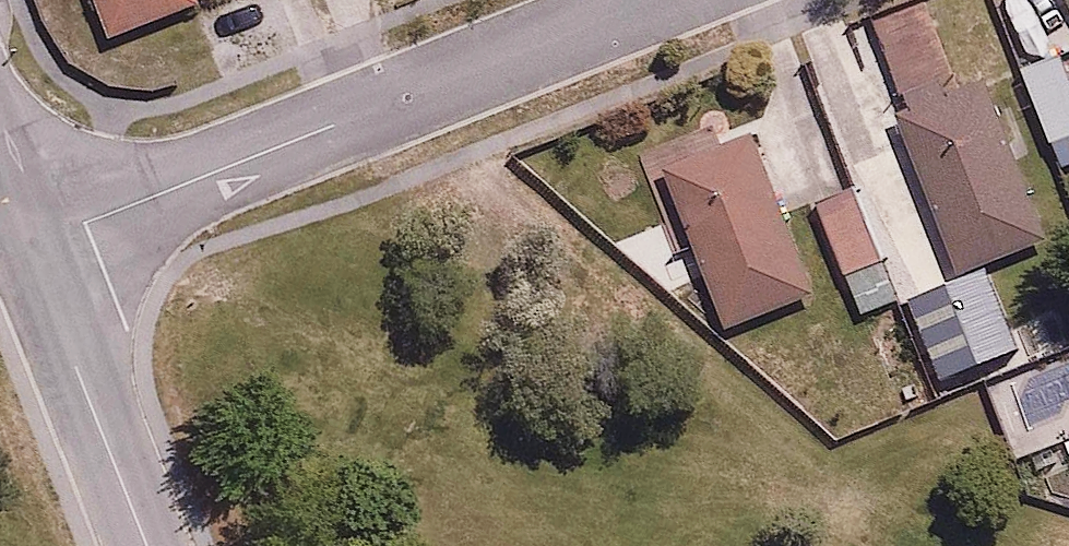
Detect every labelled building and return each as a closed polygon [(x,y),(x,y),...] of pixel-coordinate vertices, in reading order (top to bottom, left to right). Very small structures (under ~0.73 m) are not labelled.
[(107,35),(198,0),(93,0),(107,35)] [(975,83),(894,119),(957,261),(1038,225),(975,83)] [(750,123),(660,157),(720,317),(811,282),(750,123)] [(849,180),(812,194),(879,359),(915,344),(849,180)] [(981,263),(901,298),(935,375),(1015,340),(981,263)]
